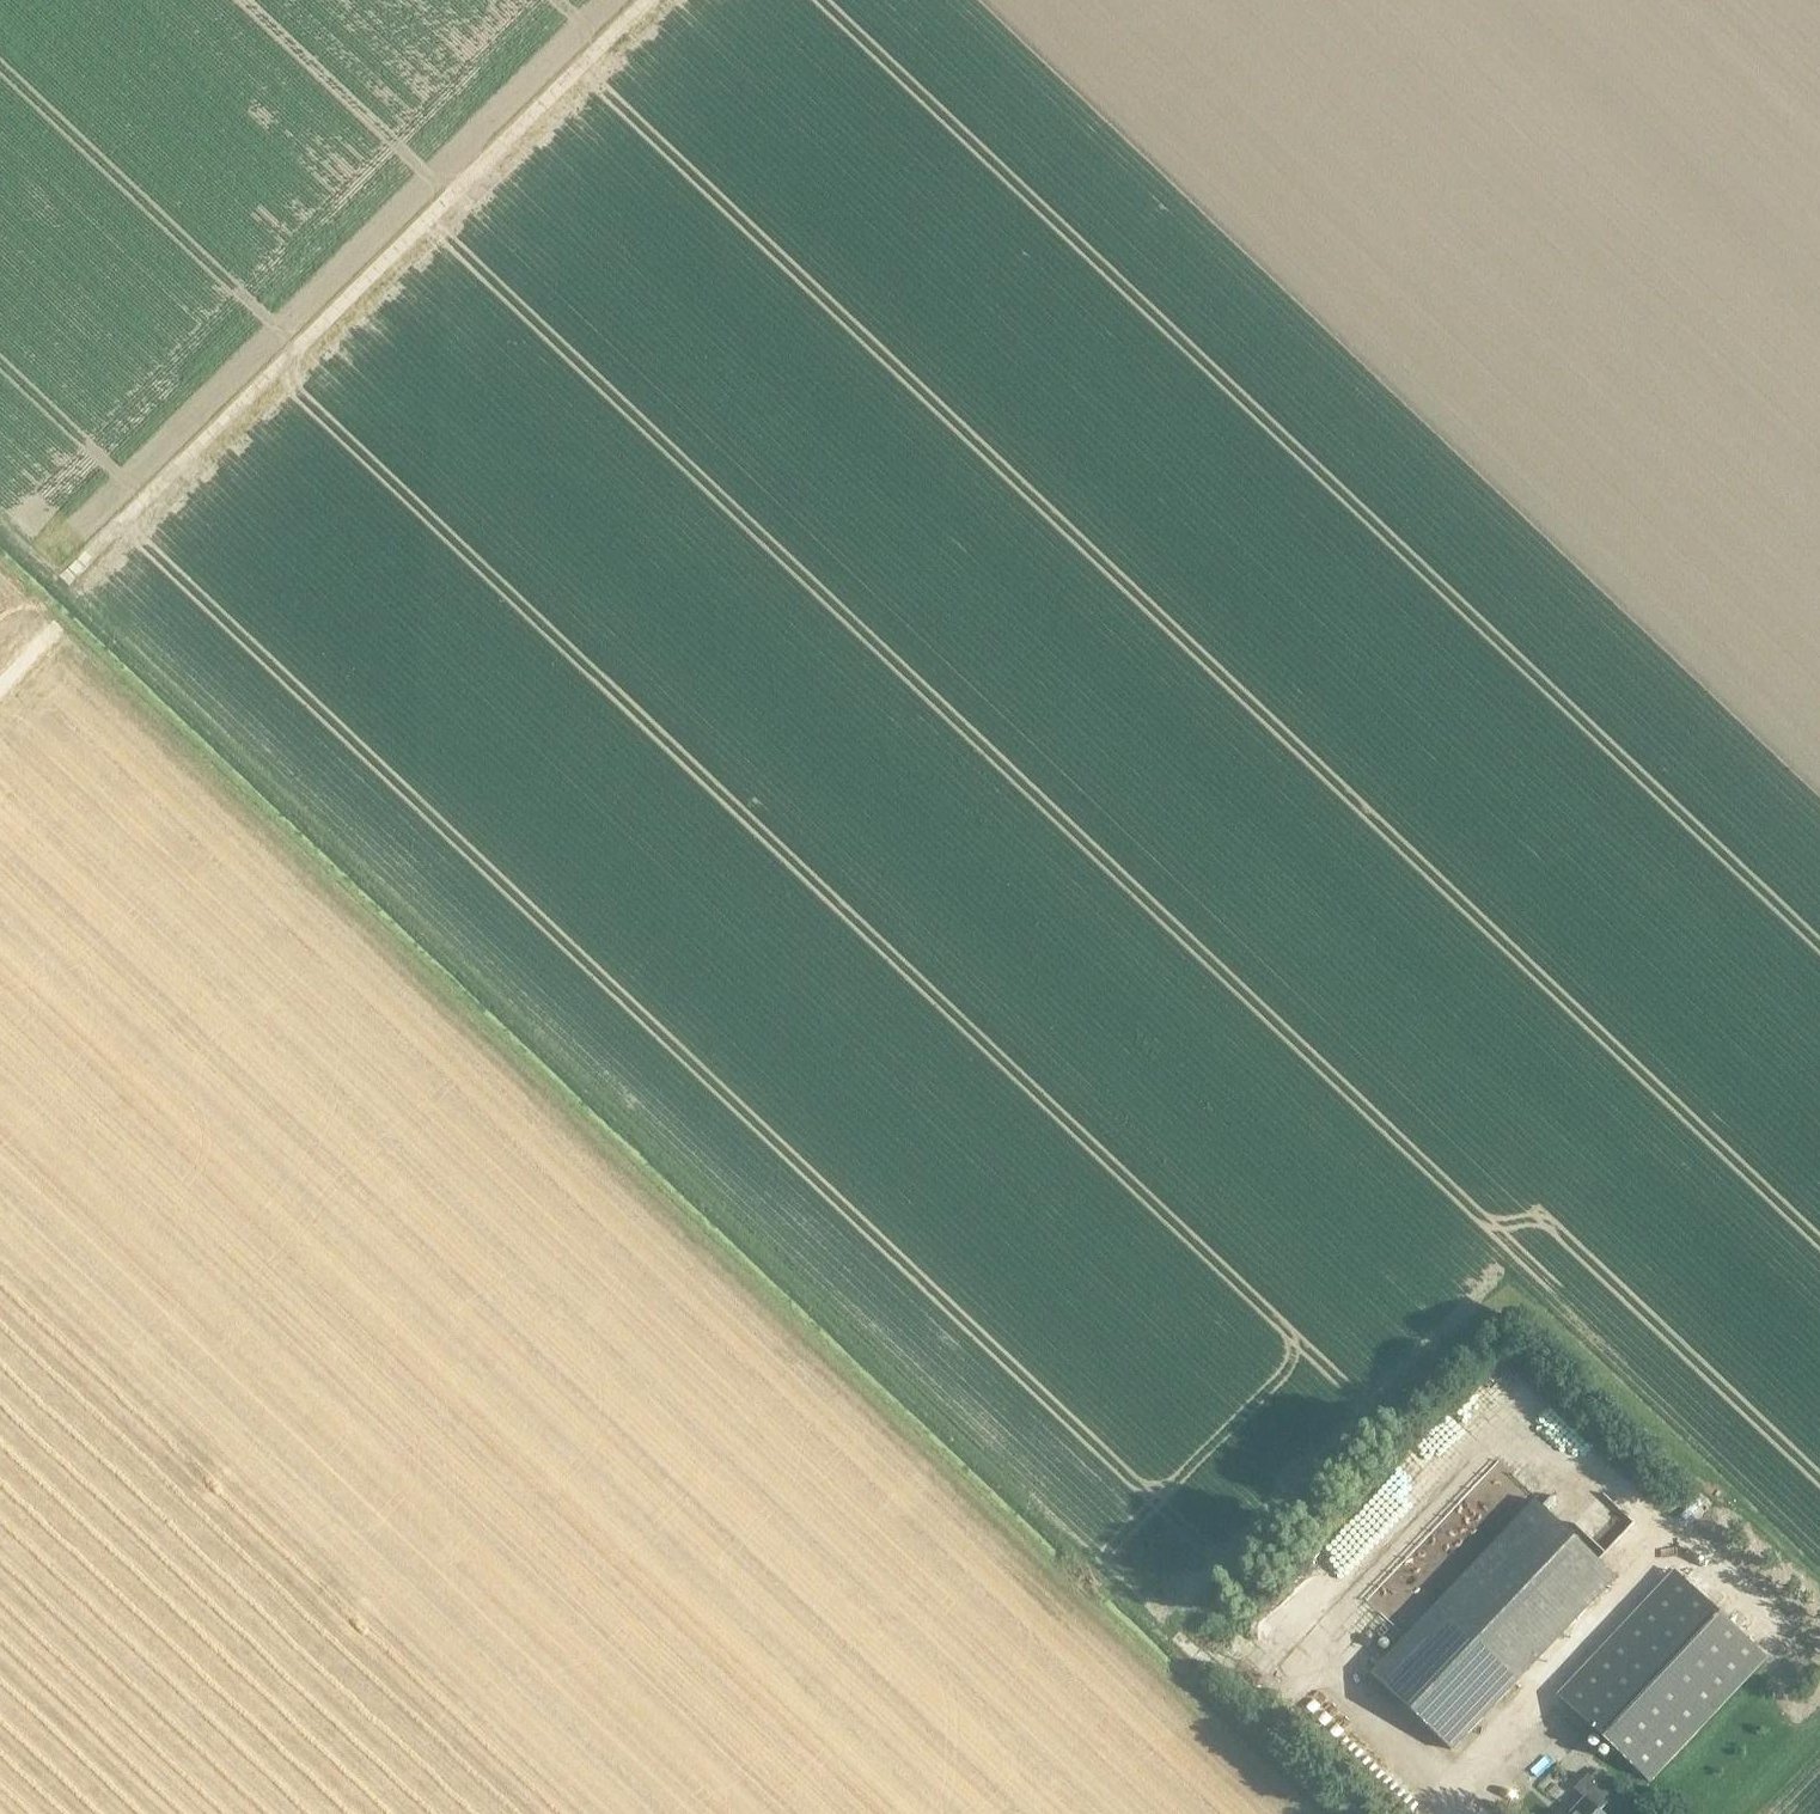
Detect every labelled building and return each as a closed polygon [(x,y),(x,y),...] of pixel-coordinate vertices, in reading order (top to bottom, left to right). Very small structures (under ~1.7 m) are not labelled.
[(1369,1674),(1449,1749),(1613,1576),(1533,1500),(1369,1674)] [(1558,1697),(1649,1782),(1766,1657),(1676,1572),(1558,1697)] [(1598,1769),(1590,1778),(1610,1797),(1618,1788),(1598,1769)] [(1597,1810),(1610,1797),(1590,1778),(1585,1774),(1572,1787),(1583,1797),(1567,1813),(1601,1813),(1597,1810)]
